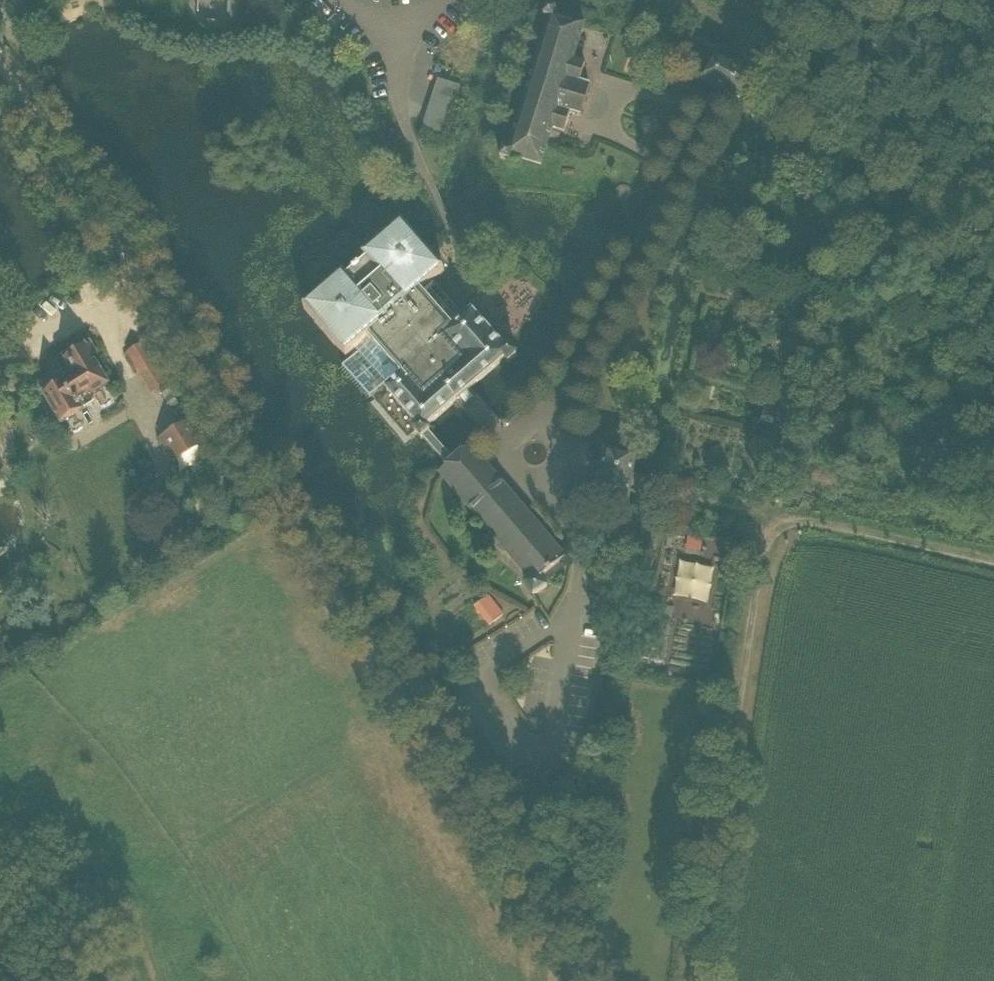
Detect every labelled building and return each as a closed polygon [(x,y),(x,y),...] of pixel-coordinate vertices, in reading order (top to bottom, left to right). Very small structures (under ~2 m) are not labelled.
[(557,9),(547,6),(544,16),(549,17),(509,150),(504,148),(501,158),(511,161),(512,156),(542,164),(553,128),(565,131),(571,113),(580,116),(590,85),(580,82),(586,64),(574,60),(585,23),(555,14),(557,9)] [(752,76),(740,70),(725,61),(714,56),(701,79),(730,95),(739,99),(752,76)] [(444,138),(460,86),(438,79),(422,131),(444,138)] [(517,355),(512,349),(509,346),(505,350),(472,314),(466,319),(433,283),(445,273),(422,248),(402,225),(305,311),(348,359),(359,350),(359,351),(343,365),(370,396),(386,382),(391,388),(388,391),(420,427),(416,431),(420,435),(427,428),(456,401),(464,394),(472,387),(503,361),(506,365),(517,355)] [(167,385),(154,364),(142,343),(128,351),(153,393),(167,385)] [(89,393),(107,383),(91,356),(96,354),(90,344),(85,347),(66,358),(72,368),(41,386),(63,421),(95,402),(89,393)] [(172,464),(204,446),(190,421),(158,439),(172,464)] [(447,468),(441,474),(530,579),(525,582),(534,595),(548,586),(543,577),(565,557),(470,445),(454,461),(447,468)] [(636,456),(605,449),(600,475),(631,482),(636,456)] [(626,507),(629,491),(631,482),(600,475),(594,501),(626,507)] [(679,562),(675,597),(711,600),(715,566),(679,562)]
